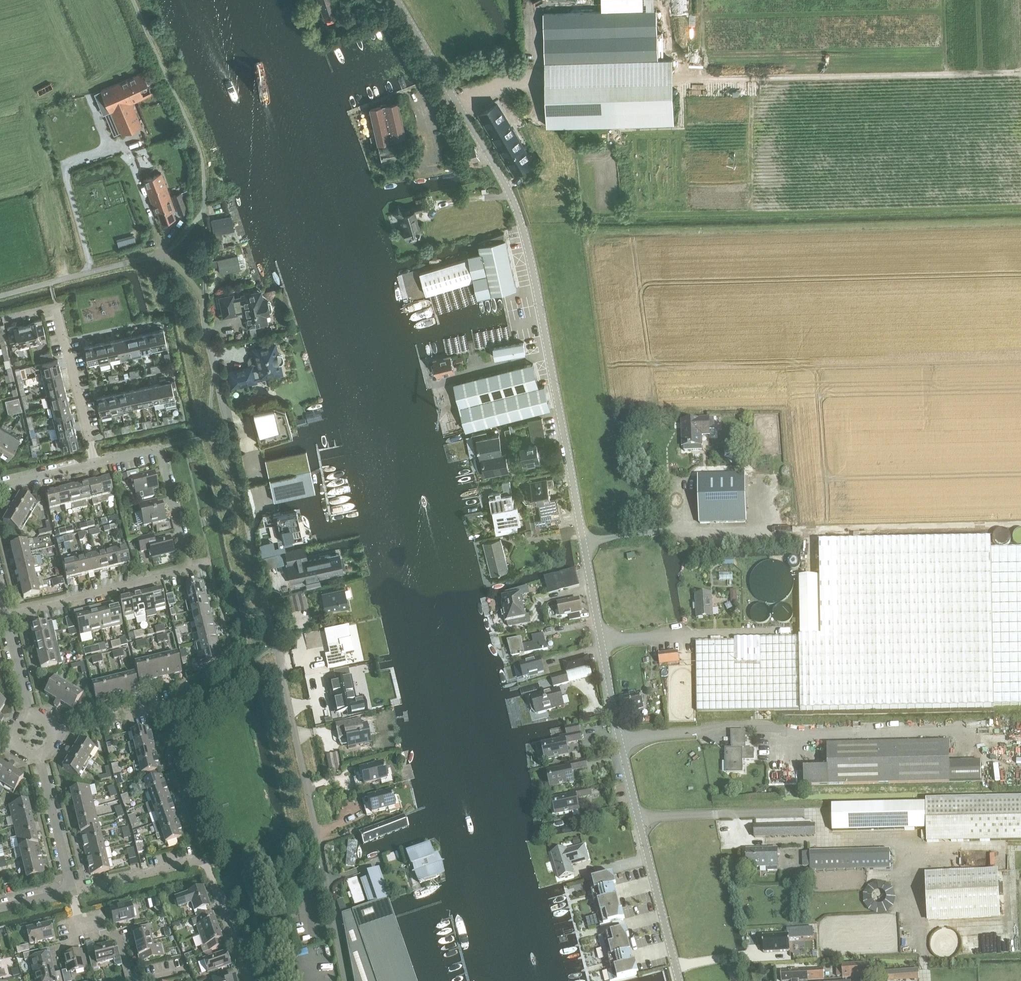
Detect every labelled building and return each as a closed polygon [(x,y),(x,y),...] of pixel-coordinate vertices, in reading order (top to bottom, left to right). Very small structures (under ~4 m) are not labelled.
[(337,13),(333,0),(318,0),(323,18),(337,13)] [(544,13),(545,60),(659,57),(657,9),(544,13)] [(675,122),(673,56),(659,57),(545,60),(548,126),(675,122)] [(131,102),(151,93),(142,72),(101,89),(110,111),(111,110),(121,133),(141,124),(131,102)] [(399,142),(406,141),(397,100),(369,106),(376,134),(370,136),(371,143),(377,142),(378,143),(375,147),(376,151),(380,153),(382,163),(398,159),(396,150),(400,149),(399,142)] [(533,162),(498,103),(481,113),(517,173),(533,162)] [(475,147),(461,150),(464,162),(480,158),(475,147)] [(162,221),(175,217),(172,210),(174,209),(161,172),(143,178),(156,213),(158,212),(162,221)] [(187,189),(172,195),(179,213),(188,210),(187,189)] [(401,216),(407,237),(409,236),(413,240),(417,238),(417,234),(420,233),(414,212),(428,208),(425,197),(416,200),(417,205),(405,208),(399,205),(395,213),(401,216)] [(234,229),(231,215),(212,219),(216,239),(222,238),(221,232),(234,229)] [(492,293),(517,287),(507,238),(505,238),(504,232),(479,241),(482,252),(470,254),(479,296),(492,293)] [(134,234),(117,239),(119,247),(136,242),(134,234)] [(222,241),(210,244),(211,250),(224,247),(222,241)] [(241,268),(238,255),(213,260),(214,266),(219,265),(221,273),(241,268)] [(468,258),(419,273),(426,295),(475,280),(468,258)] [(233,294),(220,297),(224,316),(237,313),(236,311),(242,310),(240,314),(245,317),(247,313),(249,325),(266,321),(264,313),(269,312),(269,310),(271,310),(272,308),(271,301),(269,300),(267,301),(266,299),(262,299),(260,292),(243,295),(244,297),(234,299),(233,294)] [(35,322),(25,324),(29,343),(40,340),(47,341),(41,318),(35,319),(34,320),(35,322)] [(18,345),(29,343),(25,324),(15,326),(14,325),(7,326),(13,350),(13,349),(18,345)] [(163,328),(159,329),(148,332),(152,350),(163,347),(162,345),(166,344),(163,328)] [(152,350),(148,332),(138,334),(141,350),(142,353),(152,351),(152,350)] [(141,350),(138,334),(127,336),(130,352),(132,357),(142,355),(142,353),(141,350)] [(130,352),(127,336),(116,339),(120,354),(120,357),(121,360),(132,357),(130,352)] [(120,354),(116,339),(106,341),(110,359),(120,357),(120,354)] [(110,359),(106,341),(95,343),(99,361),(100,364),(110,362),(110,359)] [(496,358),(525,353),(523,341),(494,347),(496,358)] [(88,364),(99,361),(95,343),(84,345),(88,364)] [(283,360),(283,358),(282,355),(281,353),(280,352),(277,352),(274,343),(253,348),(255,356),(251,357),(249,362),(250,366),(229,371),(232,385),(255,380),(254,378),(281,372),(279,363),(282,361),(283,360)] [(41,359),(53,356),(52,350),(40,353),(41,359)] [(461,356),(455,357),(457,365),(463,363),(461,356)] [(440,374),(454,371),(451,357),(434,361),(436,373),(439,372),(440,374)] [(60,369),(57,359),(39,363),(34,364),(35,368),(40,367),(42,374),(60,369)] [(527,415),(541,411),(551,409),(545,385),(539,387),(533,363),(454,383),(466,430),(527,415)] [(42,374),(45,384),(63,380),(60,369),(42,374)] [(166,377),(160,378),(161,382),(165,401),(164,401),(165,405),(176,402),(175,398),(174,393),(178,392),(175,379),(166,381),(166,377)] [(63,380),(45,384),(47,394),(47,395),(65,390),(63,380)] [(161,382),(150,385),(154,403),(164,401),(165,401),(161,382)] [(150,385),(139,387),(143,405),(154,403),(150,385)] [(139,387),(129,389),(133,407),(143,405),(139,387)] [(122,410),(133,407),(129,389),(118,392),(122,410)] [(47,394),(45,395),(48,406),(50,406),(50,405),(68,401),(65,390),(47,395),(47,394)] [(118,392),(107,394),(112,414),(123,412),(122,410),(118,392)] [(252,396),(247,397),(248,403),(263,400),(262,394),(257,395),(257,392),(251,393),(252,396)] [(101,416),(112,414),(107,394),(97,396),(101,416)] [(8,413),(22,410),(18,397),(5,400),(8,413)] [(68,401),(50,405),(50,406),(52,416),(70,411),(68,401)] [(272,404),(250,409),(260,444),(292,435),(285,408),(272,404)] [(70,411),(52,416),(55,426),(73,422),(75,422),(74,416),(72,417),(70,411)] [(528,421),(529,427),(543,424),(542,418),(528,421)] [(714,418),(700,419),(700,420),(681,421),(682,430),(683,430),(684,451),(702,450),(701,436),(709,435),(709,430),(714,430),(714,418)] [(73,422),(55,426),(57,436),(57,437),(76,433),(73,422)] [(544,430),(543,424),(529,427),(530,433),(544,430)] [(8,457),(20,437),(0,425),(0,452),(8,457)] [(109,428),(104,429),(105,435),(110,434),(116,433),(115,426),(109,428)] [(530,433),(532,439),(545,436),(544,430),(530,433)] [(479,446),(481,455),(502,451),(499,434),(487,436),(486,431),(472,434),(474,447),(479,446)] [(57,436),(55,437),(56,438),(58,448),(78,443),(76,433),(57,437),(57,436)] [(545,448),(538,450),(537,444),(547,442),(545,436),(532,439),(533,444),(521,446),(523,459),(524,459),(525,465),(547,461),(545,448)] [(306,450),(265,459),(269,478),(310,470),(306,450)] [(481,455),(477,456),(478,459),(483,461),(485,473),(509,468),(505,451),(502,451),(481,455)] [(129,479),(132,479),(135,493),(136,495),(137,495),(138,501),(154,497),(153,489),(158,488),(155,473),(140,476),(139,470),(127,473),(129,479)] [(315,492),(310,470),(269,478),(270,481),(274,500),(315,492)] [(700,524),(745,522),(744,474),(698,475),(700,524)] [(531,480),(534,501),(550,498),(548,486),(554,485),(553,477),(547,478),(547,477),(531,480)] [(102,479),(101,481),(98,482),(104,504),(108,503),(108,501),(109,499),(114,498),(113,494),(109,478),(102,479)] [(490,492),(493,509),(514,505),(510,480),(503,481),(504,490),(490,492)] [(92,500),(94,506),(104,504),(98,482),(95,482),(94,481),(87,483),(92,500)] [(80,486),(77,487),(83,509),(87,508),(86,501),(92,500),(87,483),(81,484),(80,486)] [(72,511),(83,509),(77,487),(74,488),(73,487),(67,488),(71,505),(72,511)] [(65,507),(71,505),(67,488),(60,490),(59,491),(56,492),(62,514),(66,513),(65,507)] [(57,515),(62,514),(56,492),(53,493),(52,492),(45,493),(50,513),(55,512),(57,514),(57,515)] [(20,494),(14,504),(32,514),(38,505),(37,505),(39,502),(36,494),(28,496),(27,499),(20,494)] [(557,497),(550,498),(534,501),(534,502),(538,501),(541,518),(531,520),(533,526),(531,527),(533,533),(541,531),(540,525),(561,521),(557,497)] [(144,526),(166,521),(162,504),(157,505),(156,500),(139,504),(144,526)] [(10,510),(9,513),(26,523),(32,514),(14,504),(13,506),(8,503),(7,504),(5,507),(6,508),(10,510)] [(517,504),(514,505),(493,509),(497,532),(518,528),(517,523),(520,522),(517,504)] [(261,544),(260,545),(262,554),(263,553),(285,549),(284,545),(292,543),(291,537),(302,534),(297,511),(277,515),(273,516),(279,546),(274,547),(273,542),(261,544)] [(20,533),(26,523),(9,513),(3,522),(20,533)] [(99,529),(89,531),(90,536),(90,537),(100,535),(99,529)] [(150,550),(152,559),(174,554),(169,537),(154,540),(153,535),(137,539),(141,552),(150,550)] [(492,574),(509,570),(501,538),(484,542),(492,574)] [(10,545),(13,556),(29,552),(28,546),(33,545),(37,544),(37,539),(32,540),(10,545)] [(820,577),(821,636),(801,637),(734,638),(734,641),(696,642),(697,711),(994,707),(1020,707),(1020,549),(991,550),(991,539),(819,542),(820,577)] [(118,544),(114,545),(119,566),(130,564),(126,548),(120,550),(118,544)] [(110,546),(111,552),(105,553),(109,569),(119,566),(114,545),(110,546)] [(301,547),(285,550),(287,559),(288,563),(286,563),(288,570),(286,570),(288,577),(289,576),(290,583),(306,580),(308,586),(320,583),(319,578),(344,572),(344,568),(343,567),(341,558),(341,556),(340,554),(308,560),(307,555),(305,546),(301,547)] [(97,549),(93,550),(98,572),(109,569),(105,553),(99,555),(97,549)] [(89,552),(90,557),(84,558),(88,574),(98,572),(93,550),(89,552)] [(13,556),(16,566),(41,560),(40,556),(31,558),(29,552),(13,556)] [(76,554),(72,556),(77,577),(88,574),(84,558),(78,560),(76,554)] [(66,579),(77,577),(72,556),(68,557),(69,562),(63,563),(66,579)] [(43,564),(41,560),(16,566),(18,577),(34,573),(33,567),(38,566),(43,564)] [(545,578),(549,594),(578,586),(574,570),(545,578)] [(36,579),(34,573),(18,577),(21,588),(42,583),(41,578),(36,579)] [(62,577),(51,581),(53,587),(64,584),(62,577)] [(801,637),(821,636),(820,577),(800,577),(801,637)] [(48,586),(47,582),(42,583),(21,588),(23,598),(39,594),(38,588),(43,587),(48,586)] [(186,586),(189,601),(206,597),(203,582),(186,586)] [(503,611),(523,607),(525,606),(523,596),(529,595),(527,586),(505,593),(504,594),(503,596),(503,598),(503,602),(501,602),(503,611)] [(325,610),(348,605),(345,587),(322,592),(325,610)] [(162,590),(151,592),(155,610),(166,607),(162,590)] [(151,592),(140,595),(145,612),(155,610),(151,592)] [(298,592),(292,593),(296,609),(302,607),(298,592)] [(166,595),(169,606),(175,604),(173,593),(166,595)] [(286,594),(289,610),(296,609),(292,593),(286,594)] [(697,618),(713,617),(711,594),(695,595),(697,618)] [(140,595),(130,597),(134,615),(135,619),(146,616),(145,612),(140,595)] [(123,617),(134,615),(130,597),(119,600),(123,617)] [(209,607),(206,597),(189,601),(186,602),(188,612),(192,611),(209,607)] [(580,613),(581,613),(579,599),(558,603),(561,617),(568,615),(570,621),(581,619),(580,613)] [(106,604),(108,610),(112,627),(122,625),(117,602),(106,604)] [(112,627),(108,610),(106,604),(96,607),(102,630),(112,627)] [(91,632),(102,630),(96,607),(85,609),(91,632)] [(211,617),(209,607),(192,611),(194,621),(211,617)] [(525,615),(523,607),(503,611),(506,622),(507,622),(507,626),(509,627),(510,628),(531,624),(529,615),(525,615)] [(80,635),(91,632),(85,609),(74,612),(80,635)] [(68,629),(75,627),(72,616),(65,618),(68,629)] [(196,629),(192,629),(193,633),(214,628),(211,617),(194,621),(196,629)] [(46,623),(30,627),(33,637),(54,632),(52,622),(46,623)] [(349,626),(324,631),(328,646),(329,646),(331,654),(325,655),(328,668),(347,664),(345,654),(354,652),(349,626)] [(73,635),(77,634),(75,627),(68,629),(69,634),(72,636),(73,635)] [(198,636),(200,642),(217,638),(214,628),(193,633),(193,634),(197,633),(198,636)] [(33,637),(36,648),(57,643),(54,632),(33,637)] [(524,654),(548,649),(543,634),(532,636),(533,643),(523,645),(521,638),(507,640),(512,657),(524,655),(524,654)] [(195,644),(197,654),(219,649),(217,638),(200,642),(195,644)] [(80,649),(78,642),(70,644),(72,650),(80,649)] [(36,648),(38,659),(59,653),(57,643),(36,648)] [(83,649),(85,656),(96,653),(94,646),(83,649)] [(223,664),(219,649),(197,654),(200,665),(215,662),(216,666),(223,664)] [(660,665),(679,663),(678,652),(658,654),(660,665)] [(62,664),(59,653),(38,659),(41,669),(57,665),(62,664)] [(177,653),(166,656),(171,674),(181,672),(177,653)] [(161,677),(171,674),(166,656),(156,658),(161,677)] [(572,660),(575,670),(591,665),(588,656),(572,660)] [(156,658),(145,661),(150,679),(161,677),(156,658)] [(524,678),(544,672),(540,658),(520,664),(524,678)] [(139,682),(150,679),(145,661),(135,664),(139,682)] [(83,662),(71,665),(72,669),(80,667),(82,674),(86,673),(84,666),(83,662)] [(335,679),(331,680),(335,696),(353,692),(349,676),(348,668),(334,671),(335,679)] [(566,673),(551,677),(554,686),(569,682),(566,673)] [(134,674),(123,676),(128,695),(138,692),(134,674)] [(55,676),(44,693),(54,699),(65,682),(55,676)] [(117,697),(128,695),(123,676),(113,679),(117,697)] [(113,679),(102,682),(107,700),(117,697),(113,679)] [(60,703),(63,705),(74,687),(65,682),(54,699),(56,701),(53,705),(54,707),(56,708),(58,708),(60,703)] [(96,703),(107,700),(102,682),(92,684),(96,703)] [(85,694),(74,687),(63,705),(72,710),(77,703),(79,704),(87,702),(85,694)] [(533,714),(564,705),(559,689),(560,689),(528,697),(529,702),(531,710),(533,714)] [(353,692),(335,696),(338,713),(347,711),(347,715),(353,714),(365,711),(363,700),(355,701),(353,692)] [(635,711),(644,709),(644,708),(643,708),(641,694),(641,693),(629,695),(630,698),(624,699),(626,711),(635,710),(635,711)] [(348,749),(371,744),(367,723),(361,725),(360,720),(335,725),(338,739),(346,738),(348,749)] [(566,744),(581,741),(578,724),(565,727),(567,735),(560,737),(561,740),(542,744),(545,760),(569,755),(566,744)] [(131,732),(133,742),(152,738),(149,727),(131,732)] [(741,760),(753,759),(753,749),(746,749),(745,730),(731,731),(731,746),(732,754),(726,754),(727,772),(742,772),(741,760)] [(154,748),(152,738),(133,742),(136,753),(154,748)] [(80,739),(74,749),(91,760),(98,748),(96,740),(88,742),(87,744),(80,739)] [(805,783),(829,783),(949,780),(981,780),(981,761),(949,762),(948,742),(828,744),(828,762),(826,762),(824,764),(824,767),(804,767),(805,783)] [(157,759),(154,748),(136,753),(139,763),(157,759)] [(70,756),(68,758),(86,769),(91,760),(74,749),(72,752),(68,749),(66,749),(65,752),(65,753),(70,756)] [(330,771),(342,768),(339,752),(326,755),(330,771)] [(80,778),(86,769),(68,758),(62,768),(80,778)] [(146,773),(160,769),(157,759),(139,763),(132,765),(136,780),(147,777),(146,773)] [(571,771),(587,768),(585,760),(566,764),(566,768),(547,772),(550,788),(574,783),(571,771)] [(5,766),(0,774),(0,787),(3,789),(14,771),(12,770),(14,766),(14,764),(12,762),(10,763),(7,767),(5,766)] [(364,785),(387,778),(382,763),(359,770),(364,785)] [(106,775),(102,776),(98,777),(99,781),(111,778),(108,767),(105,768),(106,775)] [(119,768),(112,770),(114,775),(115,781),(117,785),(123,784),(119,768)] [(23,777),(14,771),(3,789),(13,795),(23,777)] [(144,782),(147,792),(165,785),(161,775),(144,782)] [(169,796),(165,785),(147,792),(151,802),(169,796)] [(89,786),(70,791),(73,801),(91,797),(89,786)] [(577,798),(592,795),(590,788),(571,792),(572,796),(553,799),(556,815),(579,810),(577,798)] [(371,813),(394,806),(390,791),(367,797),(371,813)] [(73,801),(75,812),(94,807),(92,801),(96,801),(94,796),(91,797),(73,801)] [(155,812),(172,806),(169,796),(151,802),(146,805),(149,814),(155,812)] [(926,800),(926,804),(926,829),(927,842),(1020,840),(1020,798),(926,800)] [(9,805),(12,816),(30,812),(28,801),(9,805)] [(926,829),(926,804),(832,806),(833,831),(926,829)] [(176,816),(172,806),(155,812),(158,822),(176,816)] [(96,818),(94,807),(75,812),(78,822),(96,818)] [(33,822),(30,812),(12,816),(14,827),(33,822)] [(156,835),(180,826),(176,816),(158,822),(160,828),(154,830),(156,835)] [(363,844),(408,827),(404,816),(359,833),(363,844)] [(78,822),(80,833),(99,828),(96,818),(78,822)] [(17,837),(35,833),(33,822),(14,827),(17,837)] [(815,836),(815,825),(754,826),(754,837),(815,836)] [(183,836),(180,826),(156,835),(158,839),(164,837),(166,843),(183,836)] [(101,839),(99,828),(80,833),(83,843),(101,839)] [(38,843),(35,833),(17,837),(19,847),(19,848),(38,843)] [(104,849),(101,839),(83,843),(85,854),(104,849)] [(144,851),(142,840),(135,841),(138,853),(144,851)] [(354,867),(358,844),(349,842),(345,866),(354,867)] [(38,844),(38,843),(19,848),(22,858),(40,854),(38,844)] [(438,864),(440,863),(436,856),(433,857),(429,845),(407,853),(411,866),(415,865),(417,871),(415,872),(419,883),(440,876),(438,864)] [(566,848),(552,853),(559,879),(573,874),(571,865),(589,860),(584,845),(566,850),(566,848)] [(85,854),(88,864),(106,860),(104,849),(85,854)] [(767,867),(767,871),(777,871),(776,849),(747,849),(747,867),(767,867)] [(802,867),(810,866),(810,870),(850,869),(890,868),(890,850),(850,851),(810,852),(802,852),(802,867)] [(137,864),(136,858),(135,853),(128,855),(129,860),(130,866),(137,864)] [(43,864),(40,854),(22,858),(24,869),(43,864)] [(106,860),(88,864),(91,875),(109,870),(108,869),(113,867),(111,859),(106,860)] [(24,880),(45,875),(43,864),(24,869),(26,874),(22,875),(24,880)] [(369,873),(370,878),(361,881),(370,905),(387,899),(378,870),(369,873)] [(997,870),(927,874),(925,874),(927,919),(999,915),(997,870)] [(4,885),(10,883),(8,873),(1,874),(4,885)] [(613,874),(611,875),(589,880),(592,892),(588,893),(588,896),(592,896),(594,900),(590,901),(591,904),(595,903),(600,926),(623,920),(625,920),(623,911),(621,911),(615,887),(617,886),(613,874)] [(356,878),(346,881),(355,905),(365,901),(356,878)] [(187,893),(175,897),(178,906),(191,902),(194,910),(196,916),(207,912),(205,906),(210,905),(203,886),(187,892),(187,893)] [(153,908),(160,906),(158,899),(151,900),(153,908)] [(394,919),(387,899),(370,905),(341,915),(345,936),(394,919)] [(114,924),(134,919),(130,903),(110,908),(114,924)] [(197,918),(191,920),(194,927),(196,926),(200,936),(218,930),(218,929),(215,919),(214,919),(212,913),(208,914),(207,912),(196,916),(197,918)] [(354,980),(415,980),(394,919),(345,936),(354,980)] [(30,944),(53,938),(49,923),(26,928),(30,944)] [(134,939),(136,945),(152,941),(150,935),(153,935),(151,924),(131,929),(133,939),(134,939)] [(787,935),(763,936),(764,953),(790,951),(789,939),(814,938),(813,928),(787,929),(787,935)] [(599,936),(605,959),(606,963),(609,962),(610,966),(607,967),(610,980),(613,980),(637,975),(639,974),(636,962),(634,963),(628,938),(630,937),(627,929),(625,929),(614,932),(603,935),(599,936)] [(218,930),(200,936),(203,945),(201,946),(203,953),(211,950),(224,946),(221,940),(222,939),(218,930)] [(153,948),(152,941),(136,945),(137,952),(139,962),(163,956),(161,946),(153,948)] [(122,965),(117,948),(112,949),(110,943),(93,948),(94,951),(87,952),(92,971),(99,969),(97,964),(114,960),(115,965),(117,966),(122,965)] [(17,953),(29,951),(28,945),(16,947),(17,953)] [(68,973),(87,968),(84,955),(83,955),(82,950),(64,955),(68,973)] [(211,950),(203,953),(204,956),(205,959),(203,959),(208,973),(230,965),(225,951),(213,956),(212,953),(211,950)] [(31,959),(34,973),(53,968),(49,954),(39,956),(38,951),(30,952),(23,954),(25,960),(31,959)] [(195,951),(184,955),(186,959),(196,955),(195,951)] [(842,978),(868,977),(867,964),(842,965),(842,967),(842,976),(842,978)] [(53,968),(34,973),(36,980),(62,980),(59,972),(54,973),(53,968)] [(13,977),(20,976),(18,969),(11,971),(13,977)] [(791,980),(798,980),(824,979),(823,969),(798,971),(796,969),(793,969),(792,971),(781,971),(781,980),(790,980),(791,980)] [(879,980),(885,980),(919,979),(919,970),(878,972),(879,980)] [(235,978),(229,980),(226,973),(211,978),(213,980),(236,980),(235,978)]
